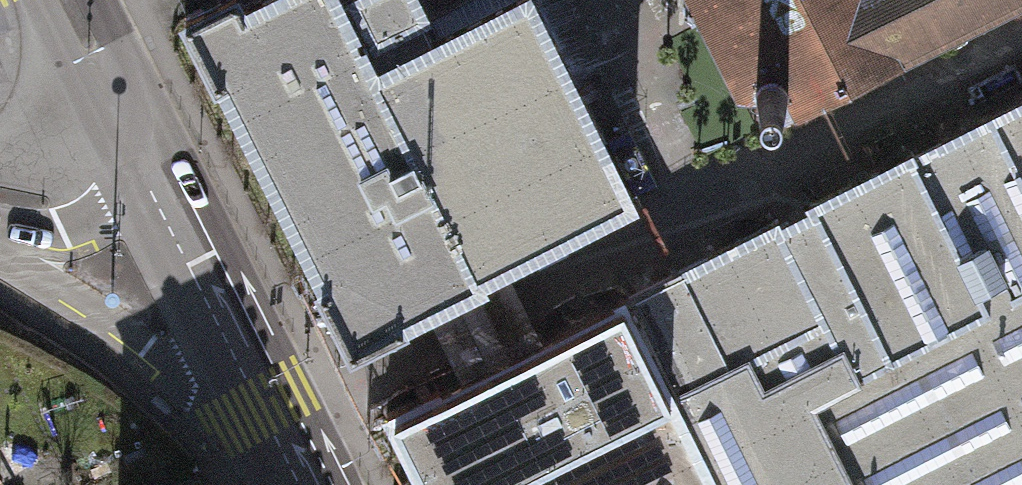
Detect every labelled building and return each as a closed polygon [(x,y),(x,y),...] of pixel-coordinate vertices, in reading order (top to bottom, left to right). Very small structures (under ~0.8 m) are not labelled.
[(403,322),(402,320),(438,302),(460,290),(474,283),(484,278),(481,274),(634,196),(535,0),(251,0),(242,4),(240,0),(216,0),(184,16),(216,80),(219,78),(323,283),(320,285),(351,347),(403,322)] [(951,39),(931,0),(690,0),(741,98),(754,98),(757,104),(762,110),(769,112),(776,111),(782,123),(799,115),(951,39)] [(1021,4),(1021,0),(931,0),(951,39),(1021,4)] [(713,484),(1021,484),(1021,102),(914,156),(912,152),(808,204),(811,209),(796,217),(780,225),(778,219),(619,299),(622,303),(713,484)] [(488,369),(512,357),(491,319),(474,283),(460,290),(438,302),(402,320),(403,322),(421,355),(440,389),(442,394),(489,370),(488,369)] [(622,303),(546,341),(545,340),(512,357),(488,369),(489,370),(442,394),(440,389),(385,416),(418,480),(422,479),(425,484),(713,484),(622,303)]
